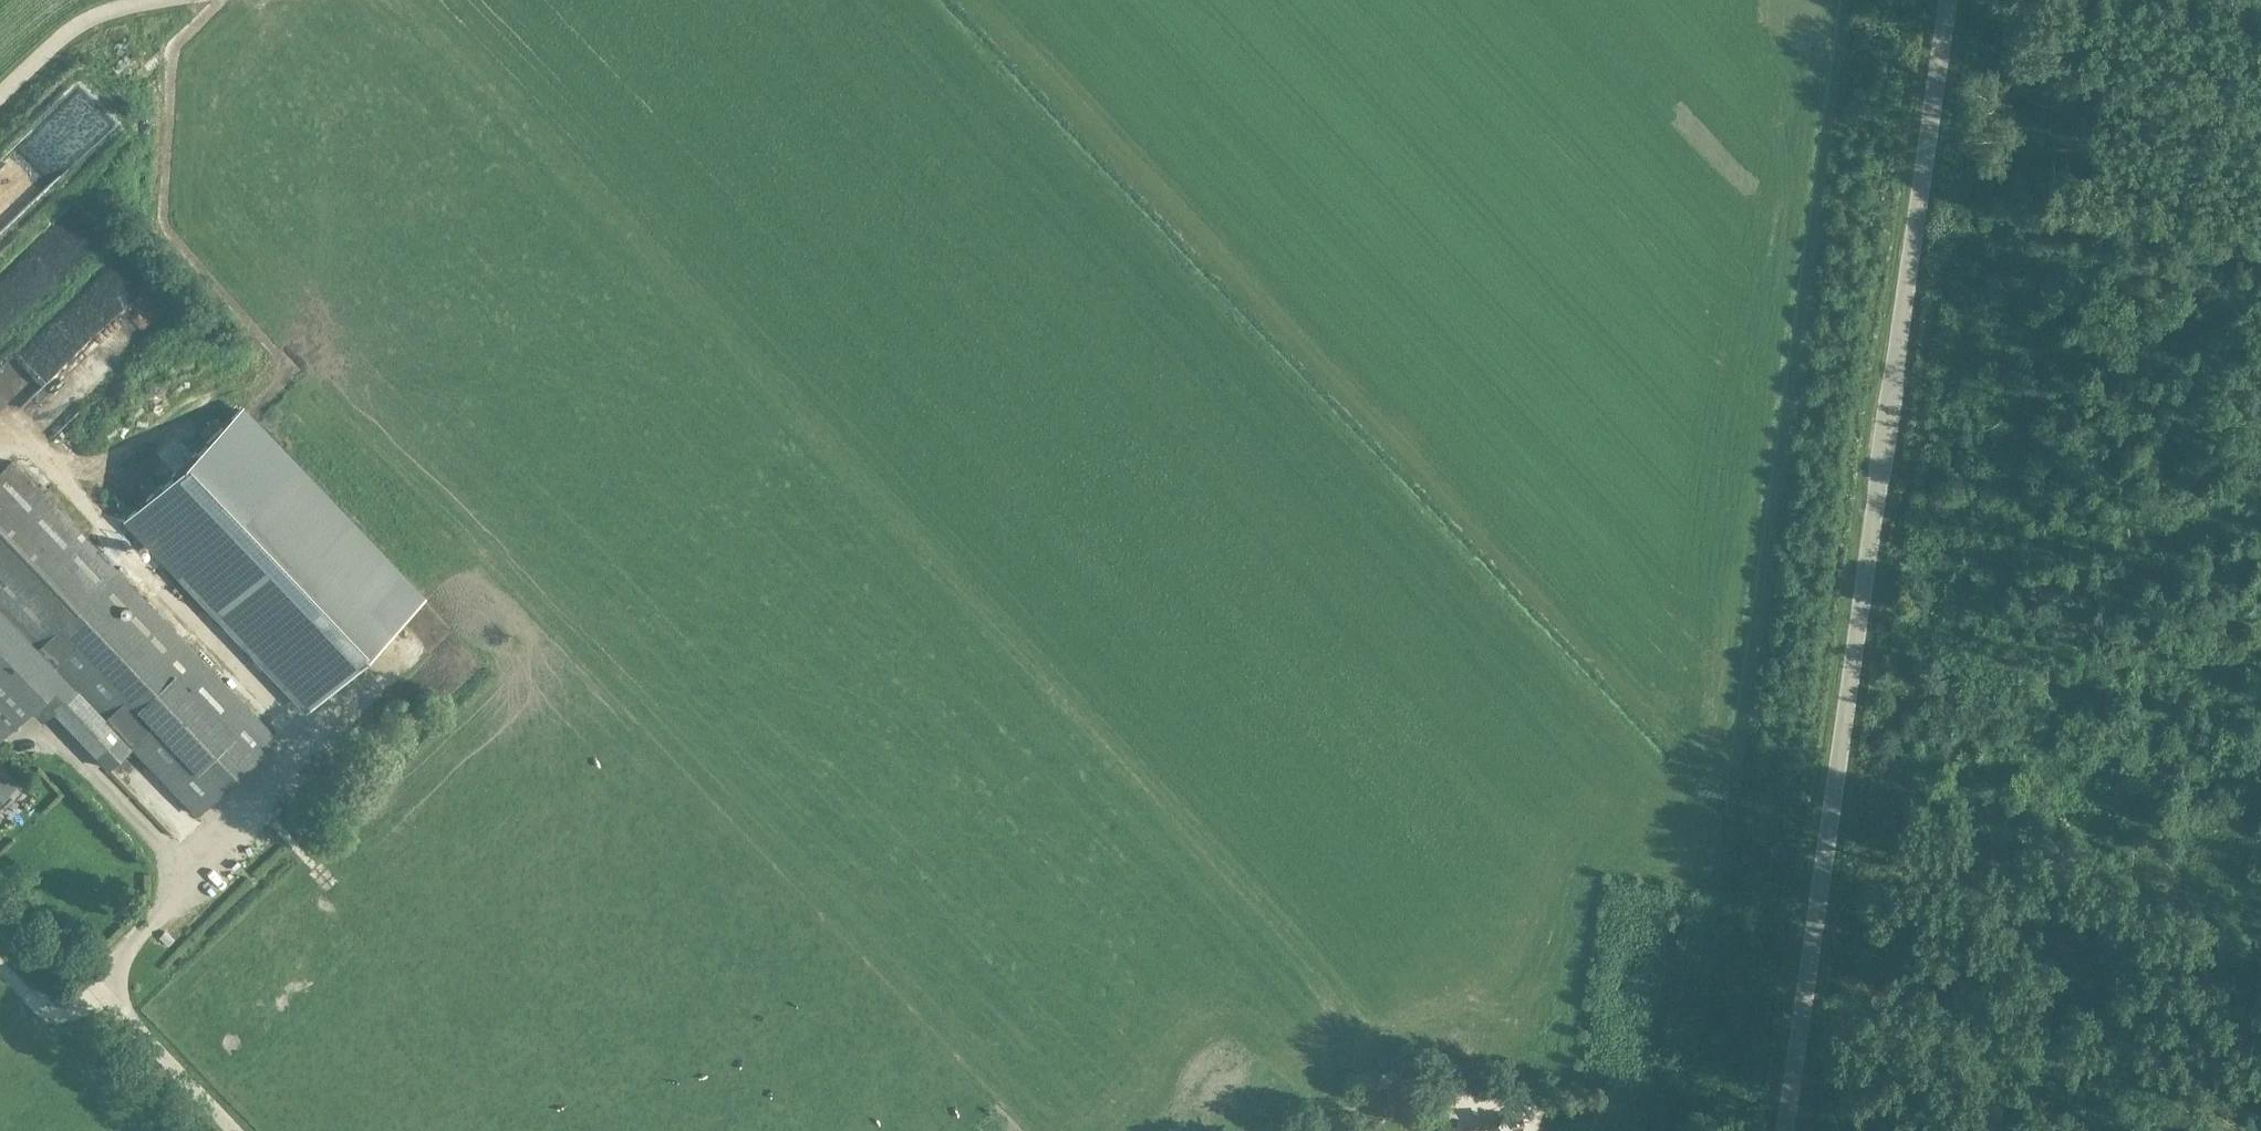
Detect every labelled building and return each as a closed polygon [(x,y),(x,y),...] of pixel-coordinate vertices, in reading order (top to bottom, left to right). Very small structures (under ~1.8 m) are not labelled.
[(98,114),(105,124),(126,111),(119,101),(98,114)] [(144,333),(141,329),(109,355),(118,365),(170,323),(165,316),(144,333)] [(98,365),(85,382),(97,391),(110,374),(98,365)] [(41,699),(98,758),(121,736),(196,815),(276,739),(13,461),(0,474),(0,738),(41,699)] [(180,573),(308,708),(421,601),(293,465),(180,573)] [(15,785),(0,769),(0,800),(15,785)] [(324,793),(317,784),(307,791),(315,800),(324,793)] [(312,806),(304,798),(296,806),(304,813),(312,806)] [(291,811),(283,819),(291,827),(300,819),(291,811)] [(232,887),(247,899),(254,890),(239,878),(232,887)]
